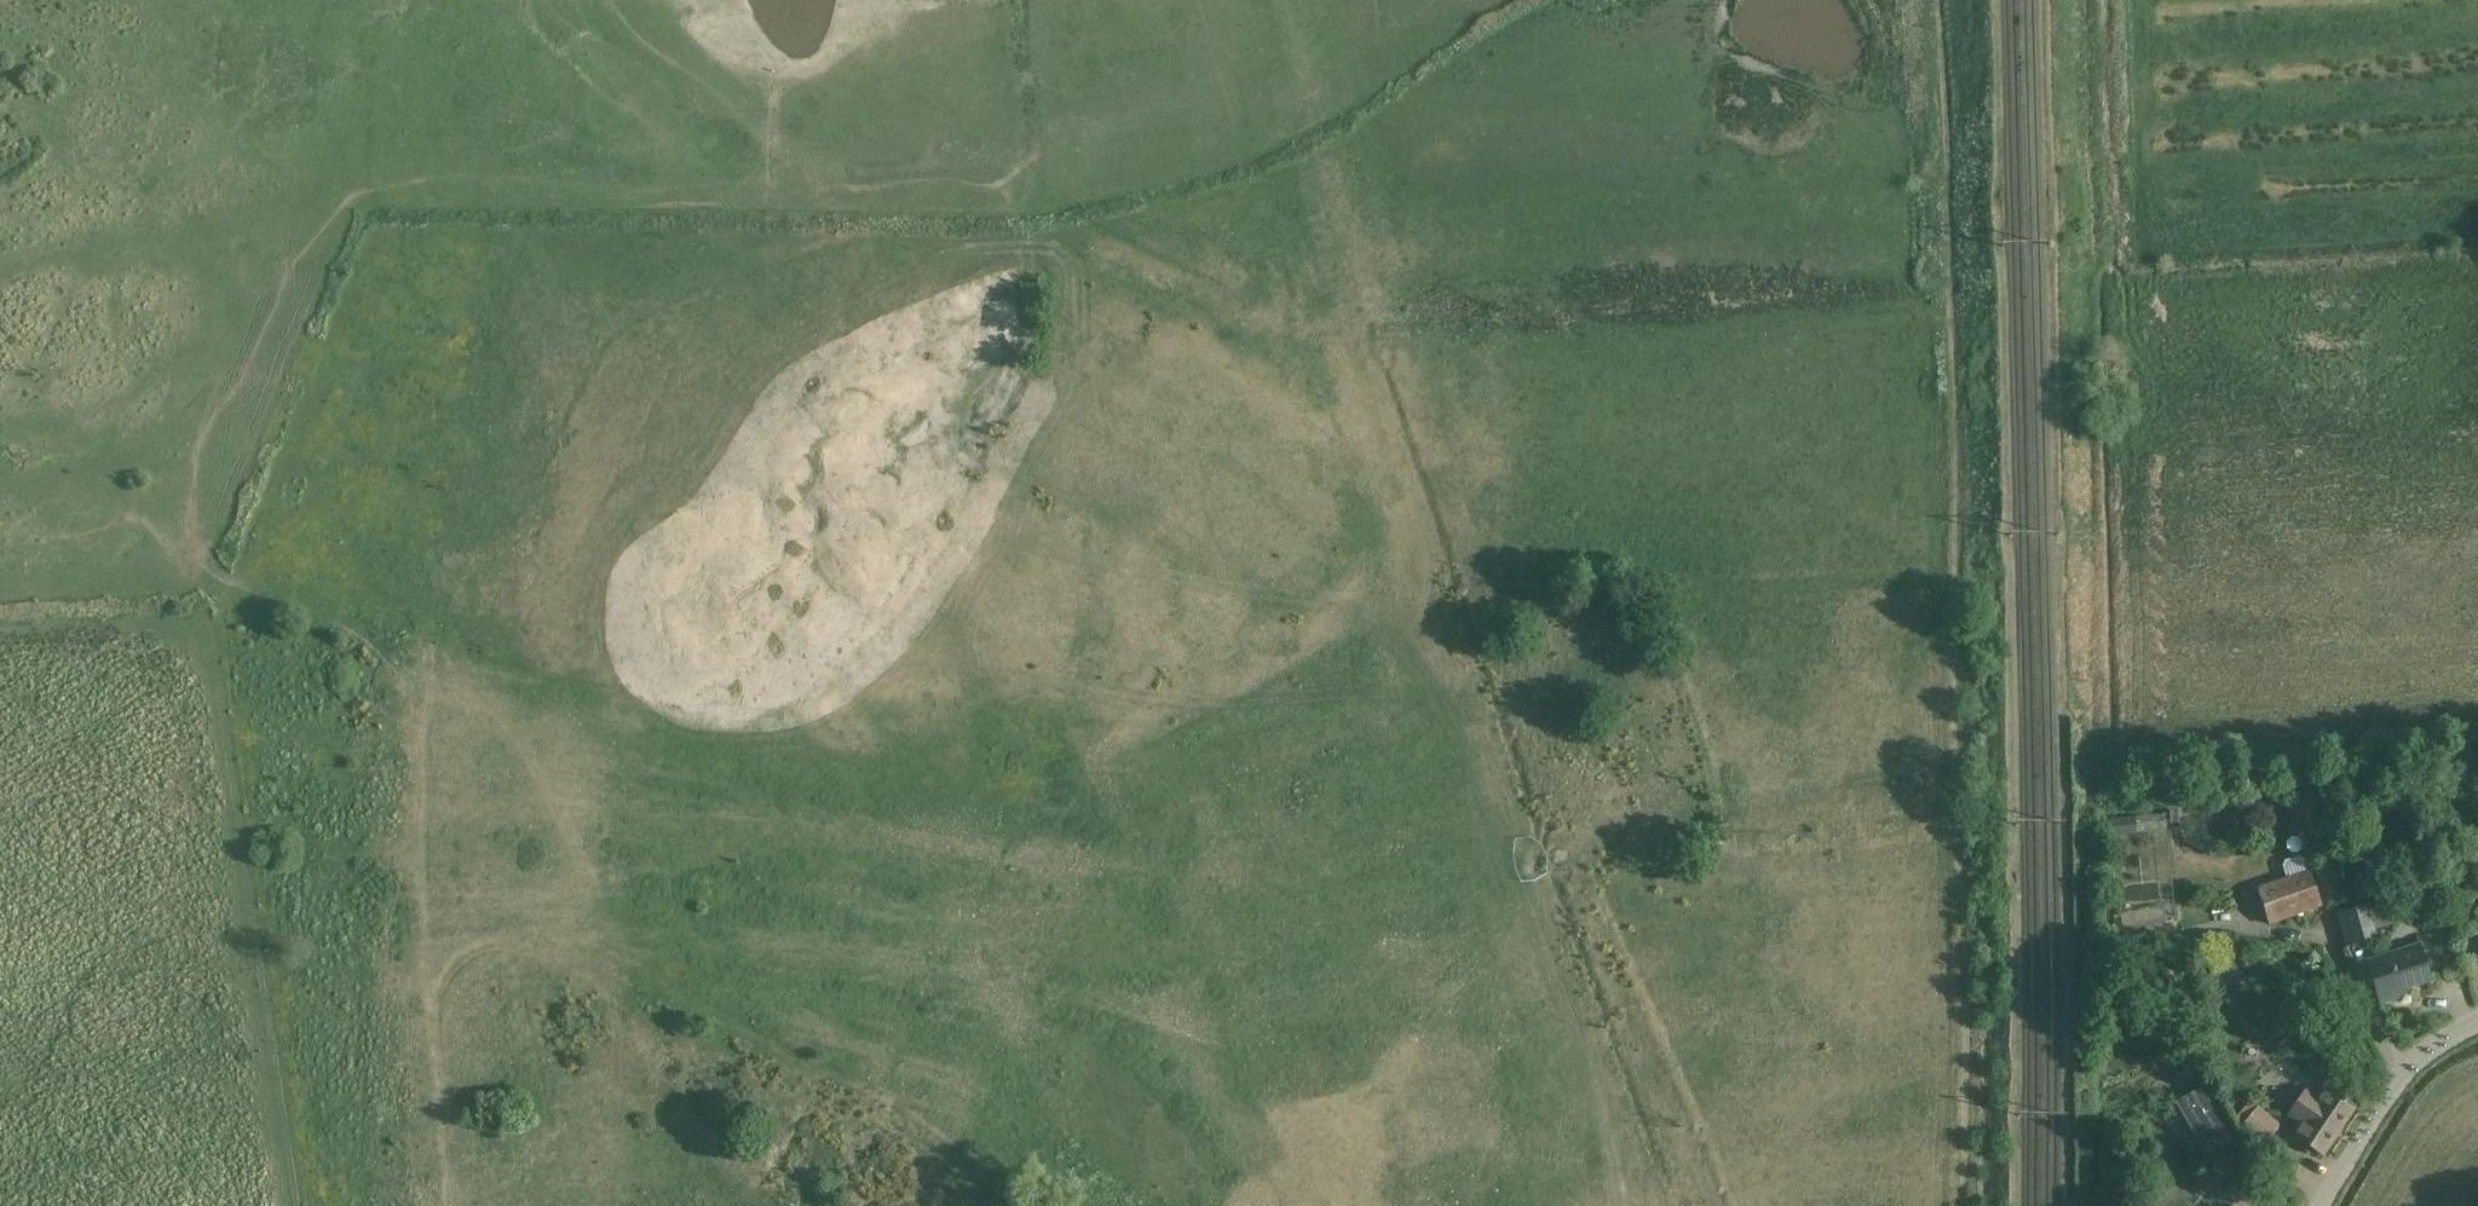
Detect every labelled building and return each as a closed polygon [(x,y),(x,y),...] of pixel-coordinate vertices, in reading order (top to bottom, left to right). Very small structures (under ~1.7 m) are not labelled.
[(2318,801),(2289,806),(2293,835),(2322,830),(2318,801)] [(2168,808),(2170,824),(2178,823),(2176,807),(2168,808)] [(2167,830),(2165,813),(2135,817),(2110,820),(2111,836),(2137,834),(2167,830)] [(2321,907),(2313,884),(2308,871),(2304,859),(2299,857),(2284,862),(2282,867),(2286,879),(2258,889),(2270,925),(2321,907)] [(2365,943),(2377,939),(2368,905),(2338,914),(2345,941),(2363,936),(2365,943)] [(2138,936),(2167,931),(2165,919),(2136,924),(2138,936)] [(2412,941),(2433,934),(2430,922),(2408,929),(2412,941)] [(2425,962),(2420,946),(2367,962),(2380,1004),(2408,995),(2406,989),(2431,981),(2427,969),(2428,969),(2430,966),(2429,962),(2426,961),(2425,962)] [(2203,980),(2211,992),(2223,984),(2215,972),(2203,980)] [(2190,1073),(2164,1089),(2195,1140),(2221,1125),(2190,1073)] [(2323,1155),(2355,1107),(2324,1086),(2317,1096),(2305,1088),(2285,1117),(2299,1126),(2293,1135),(2323,1155)] [(2283,1129),(2259,1110),(2242,1131),(2265,1150),(2283,1129)] [(2231,1148),(2238,1162),(2248,1157),(2240,1144),(2231,1148)] [(2244,1202),(2260,1179),(2254,1175),(2256,1169),(2245,1162),(2242,1166),(2223,1153),(2208,1177),(2244,1202)]
